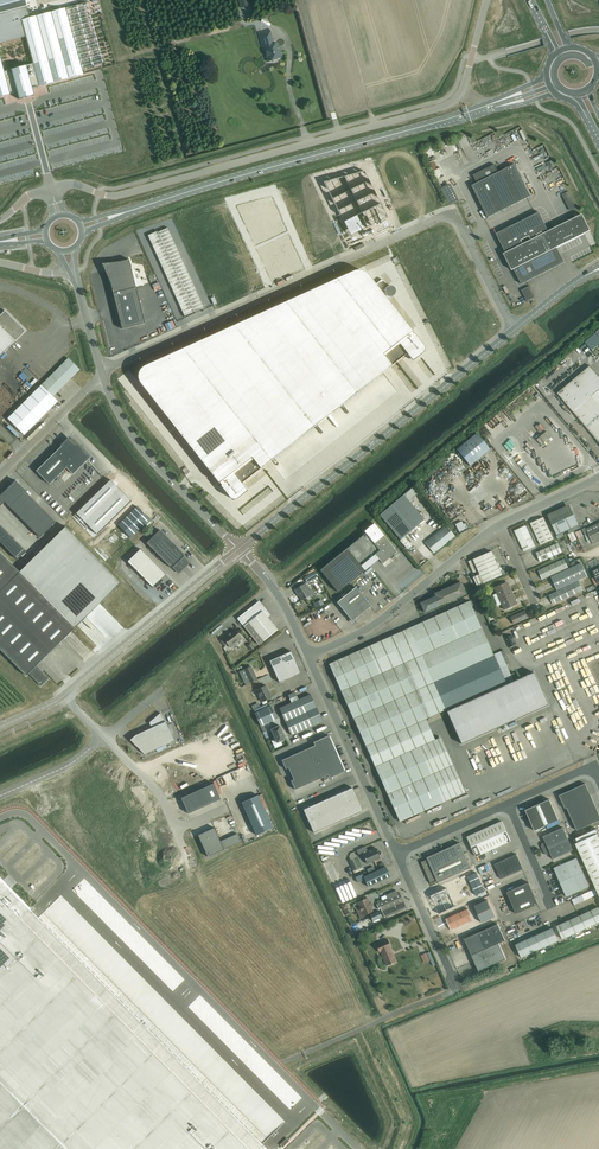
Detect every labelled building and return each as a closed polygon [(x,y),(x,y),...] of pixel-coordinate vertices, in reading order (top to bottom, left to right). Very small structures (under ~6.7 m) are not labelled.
[(10,94),(13,93),(17,92),(18,95),(18,96),(22,95),(23,95),(23,96),(24,96),(24,97),(25,97),(26,97),(27,97),(28,97),(29,96),(29,95),(29,94),(29,93),(31,92),(34,92),(33,88),(37,87),(39,87),(40,87),(39,86),(53,83),(67,79),(82,75),(84,74),(84,73),(82,69),(74,36),(69,20),(66,8),(47,13),(29,18),(28,14),(27,8),(28,7),(26,0),(0,0),(0,44),(9,41),(26,37),(27,41),(33,64),(8,71),(4,72),(1,58),(0,55),(0,97),(10,94)] [(249,0),(239,0),(241,8),(251,6),(249,0)] [(278,59),(283,58),(281,51),(280,51),(278,43),(274,44),(270,30),(258,33),(262,48),(265,47),(266,51),(265,52),(266,55),(267,56),(271,55),(272,61),(273,61),(273,62),(274,62),(278,62),(278,60),(278,59)] [(509,167),(499,172),(477,183),(474,185),(472,186),(480,202),(488,218),(510,207),(531,196),(524,183),(515,164),(509,167)] [(365,171),(324,182),(351,236),(388,217),(365,171)] [(443,188),(450,204),(460,200),(452,183),(443,188)] [(571,191),(565,194),(571,210),(578,208),(571,191)] [(270,195),(238,206),(255,243),(285,230),(270,195)] [(590,231),(582,214),(570,221),(564,224),(558,227),(549,231),(543,219),(539,212),(522,221),(496,234),(503,247),(506,253),(504,254),(508,262),(512,270),(514,269),(521,284),(553,268),(564,263),(557,248),(556,246),(560,243),(561,245),(590,231)] [(288,236),(258,249),(272,281),(302,267),(288,236)] [(108,273),(106,274),(107,277),(109,276),(122,329),(145,324),(129,259),(106,265),(108,273)] [(138,375),(138,376),(138,377),(138,378),(138,379),(139,380),(139,382),(140,383),(141,384),(140,384),(144,388),(155,402),(172,424),(190,447),(219,483),(220,483),(221,485),(222,486),(223,487),(224,489),(225,490),(226,491),(227,492),(228,493),(229,494),(230,496),(231,497),(232,498),(233,498),(234,499),(235,499),(236,498),(237,498),(238,497),(240,496),(241,495),(242,494),(243,493),(246,491),(245,489),(244,488),(243,487),(242,486),(241,484),(242,483),(243,482),(253,475),(261,468),(265,465),(270,462),(286,448),(306,433),(324,418),(342,405),(368,384),(388,368),(401,358),(407,354),(408,353),(409,354),(410,355),(411,356),(412,358),(413,359),(415,358),(416,357),(417,356),(418,355),(419,354),(421,354),(422,353),(423,352),(423,351),(424,349),(424,348),(423,347),(423,346),(422,345),(421,344),(420,343),(419,341),(418,340),(417,339),(416,338),(415,337),(414,335),(414,334),(413,333),(412,333),(411,332),(412,331),(408,325),(404,320),(396,310),(387,299),(386,297),(380,290),(386,285),(384,283),(382,279),(379,282),(376,284),(372,280),(369,276),(368,275),(367,274),(366,273),(365,273),(364,272),(363,271),(362,271),(361,271),(360,271),(358,271),(357,271),(356,271),(355,271),(354,271),(353,272),(352,272),(330,282),(297,297),(260,313),(216,333),(164,357),(145,366),(144,366),(143,367),(142,367),(142,368),(141,369),(140,370),(139,371),(139,372),(139,373),(138,375)] [(385,290),(384,291),(385,293),(385,294),(386,295),(387,296),(388,296),(389,297),(390,297),(391,297),(392,296),(393,296),(394,295),(395,294),(395,293),(395,292),(395,291),(395,289),(394,288),(394,287),(393,287),(392,286),(391,286),(390,286),(388,286),(387,287),(386,287),(386,288),(385,289),(385,290)] [(530,286),(523,289),(528,300),(535,296),(530,286)] [(26,331),(5,311),(0,316),(0,357),(26,331)] [(585,343),(592,351),(598,345),(598,336),(596,333),(585,343)] [(80,370),(68,358),(41,385),(53,397),(80,370)] [(598,390),(598,377),(590,366),(558,393),(583,423),(590,431),(598,424),(598,404),(592,396),(598,390)] [(41,385),(7,418),(24,435),(58,401),(53,397),(41,385)] [(542,422),(537,426),(542,432),(546,429),(542,422)] [(16,427),(15,428),(11,424),(8,427),(17,438),(22,434),(16,427)] [(590,431),(598,442),(598,424),(590,431)] [(546,431),(537,440),(542,445),(551,437),(546,431)] [(470,466),(490,449),(476,433),(456,450),(470,466)] [(505,444),(511,451),(518,445),(512,438),(505,444)] [(89,458),(70,439),(62,447),(62,446),(36,471),(50,484),(66,468),(73,474),(81,466),(81,467),(89,459),(89,458),(90,457),(89,458)] [(111,480),(76,514),(98,535),(132,501),(111,480)] [(0,496),(0,506),(5,502),(40,537),(55,522),(49,516),(43,510),(25,492),(26,491),(16,481),(0,496)] [(412,544),(405,536),(424,520),(411,504),(414,501),(412,499),(418,494),(412,488),(380,515),(407,548),(412,544)] [(430,515),(435,511),(423,498),(419,502),(430,515)] [(137,506),(118,525),(123,530),(131,538),(139,530),(150,519),(147,517),(145,515),(141,511),(139,509),(137,506)] [(572,511),(550,521),(557,535),(568,530),(579,525),(572,511)] [(530,523),(540,545),(553,539),(543,517),(530,523)] [(470,529),(466,523),(463,524),(462,521),(461,521),(455,524),(460,534),(470,529)] [(361,565),(375,554),(383,563),(391,556),(392,558),(395,556),(395,555),(395,556),(394,554),(397,552),(391,544),(386,537),(374,523),(371,526),(369,527),(367,529),(364,531),(366,533),(347,549),(320,570),(338,593),(365,571),(361,565)] [(586,529),(585,527),(582,529),(585,535),(588,534),(593,544),(598,541),(598,523),(586,529)] [(17,560),(26,551),(0,525),(0,542),(17,560)] [(455,536),(446,526),(425,543),(434,553),(455,536)] [(535,546),(526,526),(514,531),(524,551),(535,546)] [(26,676),(29,673),(41,686),(49,678),(37,666),(75,628),(121,583),(66,527),(20,572),(0,552),(0,649),(26,676)] [(168,538),(160,530),(146,543),(170,568),(171,567),(172,566),(173,567),(172,568),(173,567),(179,573),(182,569),(185,566),(186,566),(189,562),(184,557),(185,556),(184,556),(183,557),(183,556),(183,555),(184,554),(180,550),(177,552),(166,540),(168,538)] [(558,558),(557,555),(562,552),(558,543),(536,553),(540,562),(550,558),(551,561),(558,558)] [(472,560),(468,561),(473,573),(478,571),(479,574),(473,577),(477,586),(483,583),(502,575),(508,572),(497,548),(491,551),(473,559),(472,560)] [(166,574),(140,549),(127,562),(153,587),(166,574)] [(564,559),(538,571),(542,580),(568,568),(564,559)] [(586,576),(580,563),(576,565),(572,567),(552,576),(551,577),(557,590),(558,590),(586,576)] [(315,571),(304,578),(307,583),(318,576),(315,571)] [(575,583),(549,595),(553,604),(579,592),(583,590),(579,581),(575,583)] [(433,597),(420,603),(424,612),(435,608),(434,608),(438,606),(451,600),(466,594),(464,590),(464,589),(465,588),(465,587),(464,587),(463,586),(462,586),(460,582),(445,589),(432,594),(433,597)] [(494,588),(496,593),(493,594),(498,605),(501,604),(504,610),(517,604),(507,582),(494,588)] [(304,584),(294,590),(297,593),(298,593),(302,600),(305,599),(307,598),(306,598),(310,595),(308,591),(307,590),(308,589),(308,588),(308,587),(307,587),(305,587),(304,584)] [(371,606),(356,587),(337,602),(347,615),(347,616),(348,616),(352,621),(353,621),(356,618),(357,617),(371,606)] [(259,645),(278,630),(268,617),(270,615),(259,601),(238,619),(244,626),(259,645)] [(409,628),(367,647),(368,650),(403,729),(425,719),(446,710),(513,679),(502,654),(494,657),(491,650),(469,601),(409,628)] [(510,617),(513,624),(527,617),(524,611),(510,617)] [(225,646),(228,644),(230,647),(242,638),(234,629),(223,638),(220,641),(225,646)] [(512,634),(504,638),(508,647),(516,644),(512,634)] [(367,647),(329,664),(341,691),(353,718),(366,746),(403,729),(368,650),(367,647)] [(291,651),(282,655),(270,661),(269,661),(270,661),(279,682),(279,683),(290,678),(301,673),(296,661),(291,651)] [(251,666),(244,670),(250,683),(257,680),(251,666)] [(513,679),(446,710),(448,714),(461,744),(548,705),(532,671),(513,679)] [(259,679),(262,684),(273,679),(271,673),(259,679)] [(266,685),(256,690),(262,702),(271,698),(267,690),(268,690),(266,685)] [(291,735),(322,721),(317,708),(310,694),(279,708),(291,735)] [(271,706),(255,713),(260,726),(277,719),(271,706)] [(171,732),(166,721),(165,722),(162,717),(161,713),(156,717),(150,722),(150,723),(150,724),(151,726),(152,728),(143,732),(136,735),(130,740),(137,747),(145,755),(158,748),(171,743),(169,738),(167,734),(171,732)] [(277,743),(286,739),(280,725),(271,729),(277,743)] [(484,754),(522,739),(517,729),(490,740),(489,738),(481,740),(485,749),(482,750),(484,754)] [(345,771),(329,735),(314,742),(313,742),(314,744),(315,745),(296,754),(282,760),(284,764),(286,769),(287,768),(288,768),(291,773),(292,775),(294,779),(292,780),(291,781),(293,785),(295,790),(307,784),(328,775),(329,778),(345,771)] [(441,737),(375,767),(400,821),(465,792),(441,737)] [(221,799),(214,783),(181,798),(188,814),(221,799)] [(565,808),(567,808),(577,830),(598,821),(598,814),(585,784),(559,795),(565,808)] [(352,788),(303,809),(314,832),(363,811),(352,788)] [(256,835),(273,828),(258,795),(242,803),(256,835)] [(534,830),(535,831),(559,820),(550,799),(528,809),(528,810),(527,812),(526,812),(534,830)] [(467,837),(476,857),(511,841),(502,821),(467,837)] [(541,845),(545,855),(550,852),(553,859),(573,850),(563,827),(543,836),(546,843),(541,845)] [(198,835),(199,839),(202,845),(208,857),(241,842),(237,834),(221,841),(215,828),(198,835)] [(575,843),(598,895),(598,838),(597,834),(575,843)] [(427,857),(428,859),(421,862),(431,884),(438,881),(438,882),(471,868),(460,843),(427,857)] [(365,846),(356,850),(358,855),(362,853),(367,864),(380,858),(379,856),(381,855),(381,853),(380,850),(378,850),(377,850),(376,848),(368,851),(365,846)] [(495,864),(501,879),(523,869),(516,854),(495,864)] [(566,897),(589,886),(577,858),(554,868),(566,897)] [(363,877),(368,887),(390,877),(386,867),(363,877)] [(447,888),(431,895),(439,914),(455,907),(455,906),(456,906),(476,897),(477,897),(485,893),(476,874),(468,877),(470,882),(469,882),(449,891),(450,891),(448,892),(447,888)] [(265,1147),(230,1112),(201,1082),(175,1056),(152,1033),(105,985),(78,958),(53,933),(30,909),(31,908),(30,907),(29,908),(28,908),(13,892),(11,890),(10,890),(9,891),(1,882),(2,881),(0,879),(0,1148),(267,1148),(265,1147)] [(529,882),(507,892),(516,914),(539,904),(529,882)] [(382,897),(383,900),(378,903),(378,904),(376,904),(379,910),(381,909),(385,917),(406,908),(400,893),(397,894),(396,891),(382,897)] [(591,891),(573,898),(576,904),(593,897),(591,891)] [(373,911),(367,898),(354,904),(354,905),(353,906),(354,908),(355,908),(357,909),(359,907),(363,915),(373,911)] [(488,900),(475,906),(482,923),(495,917),(488,900)] [(556,926),(562,939),(573,934),(584,929),(598,922),(598,907),(556,926)] [(473,920),(468,909),(446,918),(451,930),(473,920)] [(382,917),(380,912),(370,916),(373,921),(382,917)] [(498,924),(465,939),(479,971),(506,959),(499,943),(506,940),(498,924)] [(521,958),(558,941),(552,928),(515,944),(521,958)] [(385,961),(387,966),(396,962),(389,947),(391,947),(387,939),(376,944),(379,952),(381,951),(383,956),(382,956),(384,961),(385,961)]
